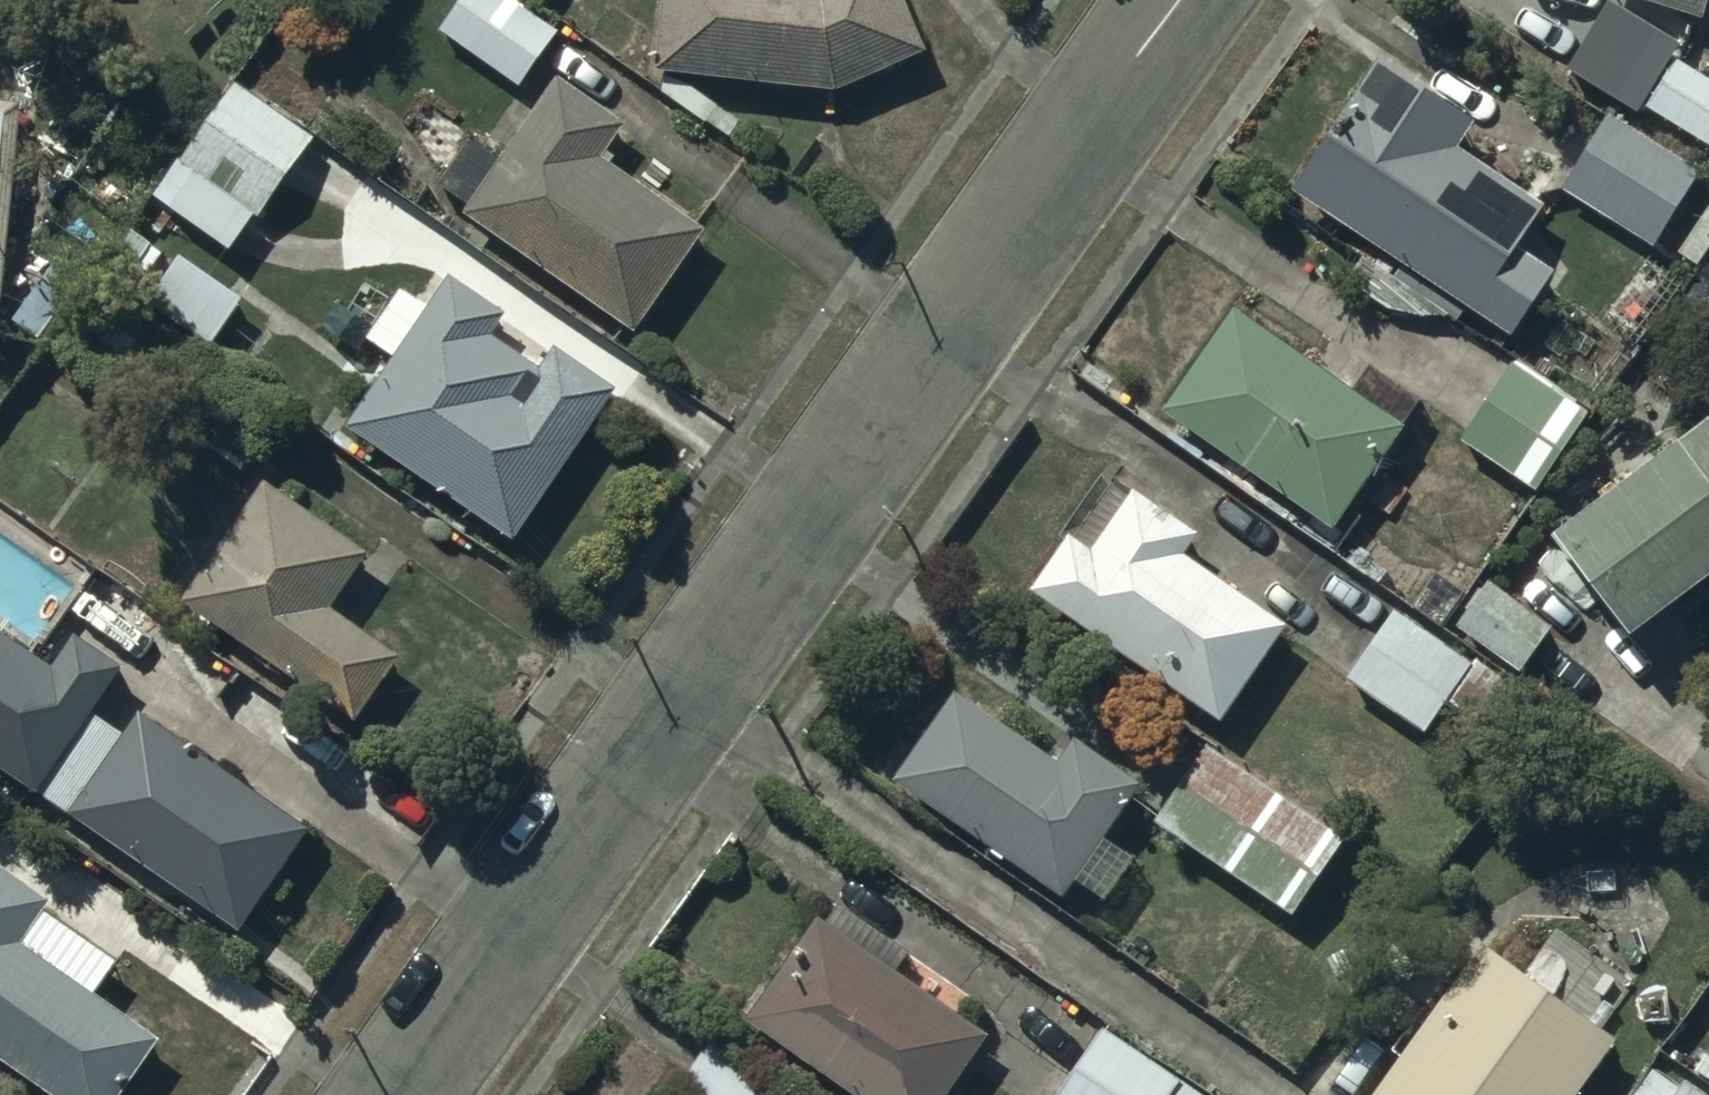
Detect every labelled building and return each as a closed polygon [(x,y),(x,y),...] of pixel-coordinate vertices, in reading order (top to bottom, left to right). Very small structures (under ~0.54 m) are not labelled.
[(516,0),(460,0),(441,27),(519,82),(557,29),(516,0)] [(656,66),(837,87),(929,47),(908,0),(664,0),(656,66)] [(1639,6),(1638,10),(1708,31),(1708,0),(1621,0),(1639,6)] [(1685,58),(1615,16),(1574,82),(1644,125),(1685,58)] [(714,102),(670,72),(661,84),(705,114),(714,102)] [(1682,73),(1653,121),(1708,155),(1708,89),(1682,73)] [(626,120),(561,75),(466,210),(634,327),(705,226),(602,155),(626,120)] [(1487,141),(1391,76),(1303,206),(1521,352),(1562,291),(1527,268),(1556,224),(1470,166),(1487,141)] [(310,135),(236,81),(155,192),(230,246),(310,135)] [(0,98),(0,298),(1,299),(23,101),(0,98)] [(1705,187),(1614,131),(1569,203),(1659,260),(1705,187)] [(174,212),(153,198),(141,215),(162,229),(174,212)] [(1682,258),(1701,272),(1708,260),(1708,219),(1682,258)] [(243,295),(182,253),(150,297),(210,340),(243,295)] [(509,309),(450,269),(346,421),(513,534),(614,385),(558,347),(544,367),(493,333),(509,309)] [(1411,442),(1245,324),(1175,423),(1340,541),(1411,442)] [(1591,425),(1517,376),(1465,452),(1539,502),(1591,425)] [(1564,555),(1637,655),(1708,603),(1708,449),(1564,555)] [(352,538),(267,478),(182,597),(356,718),(401,655),(358,625),(407,557),(361,525),(352,538)] [(1198,531),(1136,487),(1092,548),(1071,533),(1033,585),(1219,717),(1286,624),(1184,551),(1198,531)] [(156,616),(96,576),(75,607),(135,647),(156,616)] [(1556,637),(1494,593),(1463,635),(1525,680),(1556,637)] [(1474,659),(1399,608),(1350,678),(1425,730),(1474,659)] [(0,628),(0,760),(40,787),(124,666),(75,632),(53,664),(0,628)] [(1520,693),(1479,663),(1452,699),(1493,729),(1520,693)] [(1062,757),(958,685),(893,779),(1062,895),(1140,782),(1076,738),(1062,757)] [(310,829),(142,711),(72,809),(239,928),(310,829)] [(120,730),(97,714),(43,791),(67,807),(120,730)] [(1346,839),(1209,745),(1158,819),(1295,913),(1346,839)] [(0,860),(0,1059),(52,1094),(119,1094),(159,1038),(21,941),(52,897),(0,860)] [(818,915),(748,1015),(862,1094),(944,1094),(987,1034),(818,915)] [(1483,945),(1377,1094),(1576,1094),(1616,1038),(1483,945)] [(1104,1029),(1059,1094),(1168,1094),(1179,1080),(1104,1029)] [(718,1035),(690,1072),(720,1094),(758,1094),(772,1076),(718,1035)] [(1708,1056),(1697,1071),(1708,1079),(1708,1057),(1708,1056)] [(1654,1066),(1634,1094),(1708,1094),(1688,1080),(1683,1086),(1654,1066)] [(1183,1081),(1173,1094),(1204,1094),(1183,1081)]
